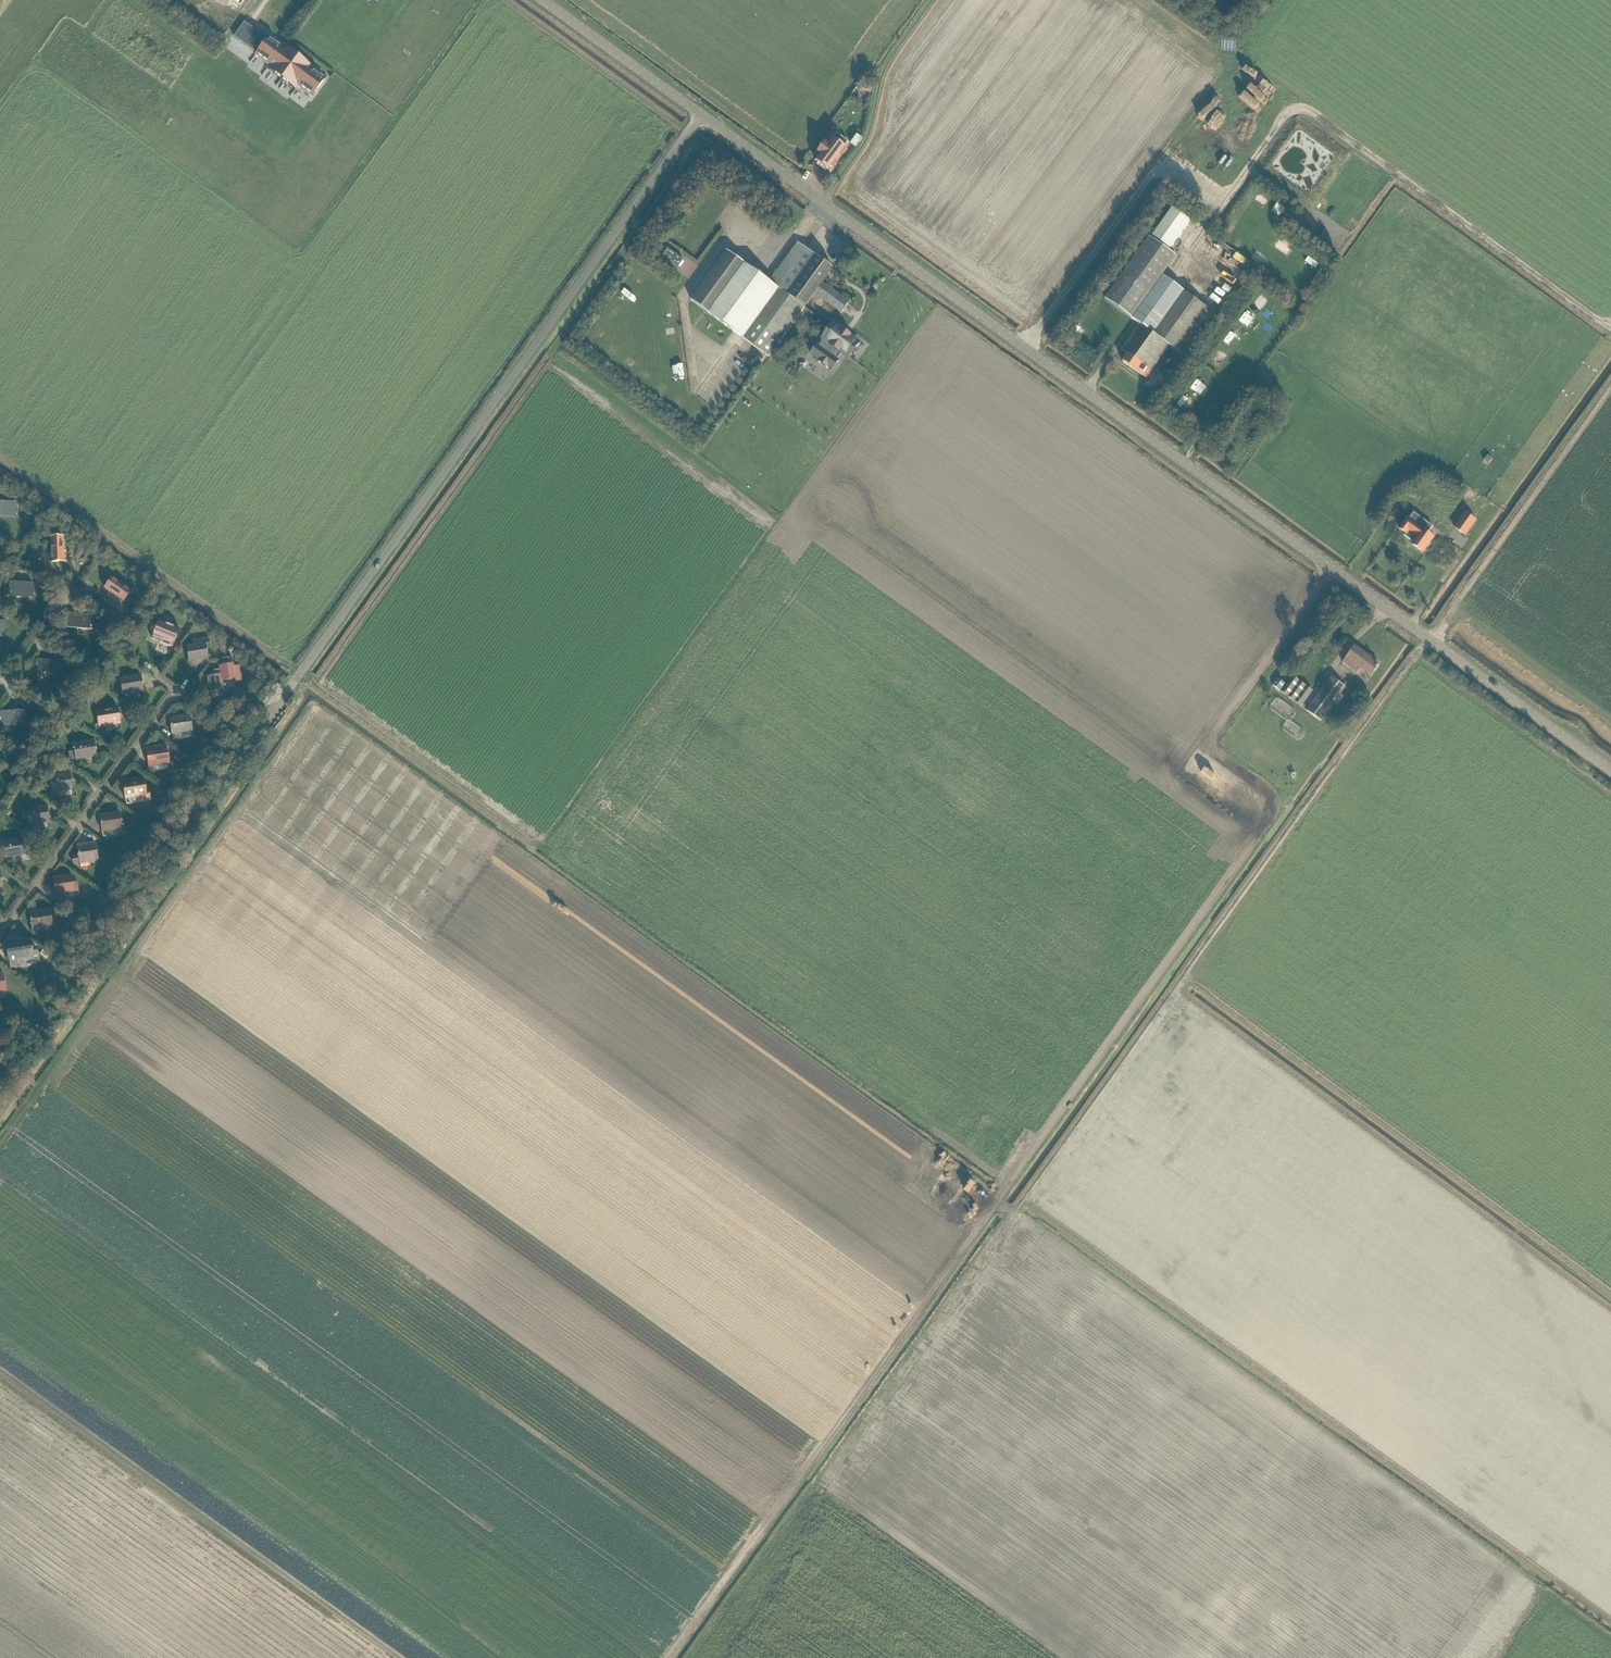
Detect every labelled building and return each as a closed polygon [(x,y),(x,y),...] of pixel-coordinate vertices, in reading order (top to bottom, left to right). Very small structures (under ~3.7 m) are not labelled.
[(191,10),(198,0),(178,0),(191,10)] [(233,12),(219,30),(220,30),(234,41),(235,39),(235,38),(245,24),(247,22),(233,12)] [(245,24),(235,39),(258,55),(268,41),(245,24)] [(258,55),(256,57),(270,67),(271,67),(284,49),(283,49),(269,39),(268,41),(258,55)] [(270,67),(268,70),(283,80),(299,58),(284,48),(283,49),(284,49),(271,67),(270,67)] [(299,58),(283,80),(297,91),(299,88),(312,70),(313,69),(299,58)] [(312,70),(299,88),(313,98),(326,80),(312,70)] [(868,86),(865,91),(871,94),(873,90),(868,86)] [(844,147),(848,142),(836,134),(832,139),(829,143),(826,141),(816,155),(818,157),(815,161),(818,163),(817,165),(825,172),(827,170),(830,172),(847,150),(844,147)] [(857,135),(851,144),(856,147),(862,139),(857,135)] [(1172,209),(1152,238),(1169,250),(1189,222),(1172,209)] [(1144,363),(1153,370),(1163,356),(1170,347),(1175,351),(1205,309),(1168,282),(1161,277),(1175,257),(1149,238),(1105,300),(1138,324),(1139,325),(1121,351),(1142,366),(1144,363)] [(726,252),(690,301),(744,339),(769,358),(805,309),(804,308),(815,294),(826,302),(820,311),(827,317),(832,310),(855,327),(866,311),(856,304),(854,308),(821,284),(832,269),(797,244),(769,282),(726,252)] [(668,249),(663,256),(679,267),(684,261),(668,249)] [(818,345),(811,354),(820,360),(819,362),(828,368),(829,367),(833,369),(839,360),(836,358),(841,351),(849,357),(860,343),(851,337),(852,335),(843,328),(842,330),(833,324),(823,338),(824,339),(819,346),(818,345)] [(1144,363),(1142,366),(1127,355),(1121,363),(1137,374),(1138,373),(1147,379),(1153,370),(1144,363)] [(1163,356),(1153,370),(1161,375),(1171,361),(1163,356)] [(15,518),(16,504),(0,503),(0,517),(15,518)] [(1407,519),(1399,529),(1406,533),(1404,536),(1414,543),(1412,545),(1423,552),(1433,538),(1428,534),(1433,526),(1413,513),(1408,520),(1407,519)] [(1465,513),(1454,528),(1465,536),(1476,521),(1465,513)] [(63,537),(50,538),(51,562),(65,562),(65,552),(63,552),(63,537)] [(123,602),(130,591),(112,578),(104,588),(109,592),(108,594),(116,600),(118,598),(123,602)] [(4,589),(4,597),(32,599),(33,585),(10,583),(10,590),(4,589)] [(89,630),(92,630),(93,623),(90,623),(90,618),(68,616),(67,628),(89,630)] [(172,647),(179,629),(159,621),(157,627),(152,625),(149,631),(154,633),(152,639),(160,642),(159,643),(169,647),(170,646),(172,647)] [(193,645),(186,647),(189,663),(207,659),(205,647),(209,646),(208,638),(192,641),(193,645)] [(1353,647),(1341,664),(1355,674),(1359,669),(1370,677),(1378,665),(1353,647)] [(223,666),(219,666),(219,670),(220,670),(222,682),(235,679),(235,682),(243,681),(240,666),(234,667),(232,657),(222,659),(223,666)] [(36,660),(36,666),(38,666),(38,674),(54,675),(54,669),(61,670),(61,662),(36,660)] [(223,690),(222,682),(220,670),(219,670),(213,672),(213,674),(210,675),(210,676),(207,677),(209,692),(223,690)] [(140,675),(120,678),(122,696),(143,693),(140,675)] [(1292,677),(1281,692),(1301,707),(1313,692),(1292,677)] [(1311,704),(1305,711),(1319,722),(1325,714),(1334,703),(1337,705),(1344,697),(1340,694),(1345,688),(1330,677),(1311,704)] [(1278,679),(1272,686),(1280,691),(1285,685),(1278,679)] [(95,693),(100,697),(105,692),(99,688),(95,693)] [(96,712),(99,729),(99,727),(118,724),(118,725),(119,725),(116,708),(115,709),(96,712)] [(26,726),(25,711),(0,712),(0,727),(26,726)] [(35,714),(42,719),(44,715),(38,711),(35,714)] [(190,715),(169,718),(171,736),(193,733),(190,715)] [(69,760),(75,759),(75,761),(96,758),(93,741),(73,744),(74,751),(68,752),(69,760)] [(167,747),(146,751),(149,768),(170,765),(167,747)] [(182,757),(177,753),(174,758),(179,762),(182,757)] [(70,773),(49,776),(51,794),(72,790),(70,773)] [(144,779),(122,783),(125,801),(145,798),(146,801),(151,800),(149,790),(146,790),(144,779)] [(26,810),(21,812),(23,820),(27,819),(28,826),(48,823),(46,806),(26,809),(26,810)] [(120,812),(99,816),(102,833),(122,830),(123,835),(128,834),(127,823),(122,824),(120,812)] [(22,838),(2,842),(5,859),(25,856),(22,838)] [(78,856),(72,856),(73,866),(79,865),(79,864),(98,861),(95,845),(76,847),(78,856)] [(164,862),(160,867),(166,871),(169,867),(164,862)] [(72,876),(53,879),(56,900),(66,898),(65,891),(73,890),(73,892),(78,891),(77,883),(73,883),(72,876)] [(50,909),(29,913),(31,930),(53,927),(50,909)] [(31,940),(6,944),(9,961),(10,968),(18,967),(17,960),(33,958),(33,957),(37,956),(36,947),(32,948),(31,940)] [(7,1059),(16,1064),(21,1056),(12,1051),(7,1059)]
